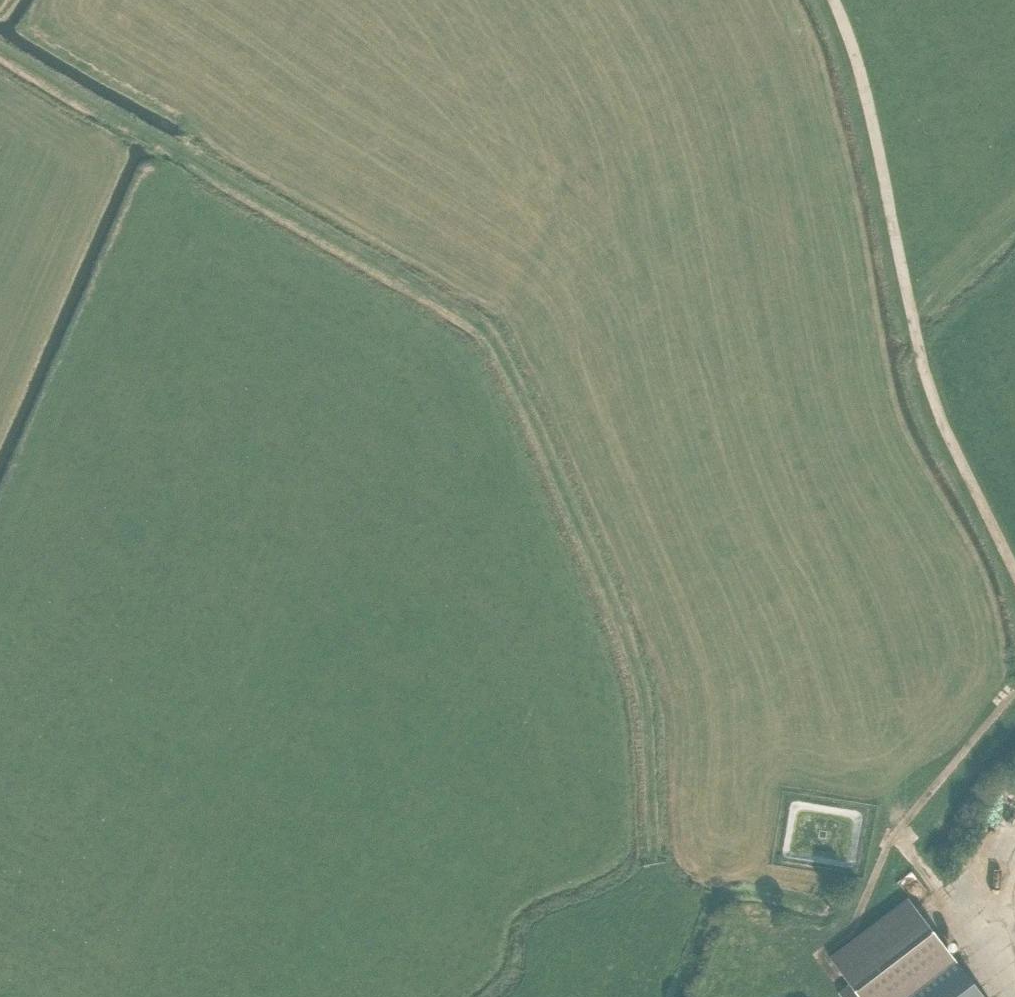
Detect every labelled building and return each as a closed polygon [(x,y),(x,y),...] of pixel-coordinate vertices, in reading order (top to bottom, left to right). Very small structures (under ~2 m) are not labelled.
[(830,960),(859,996),(985,996),(952,955),(909,899),(830,960)]
